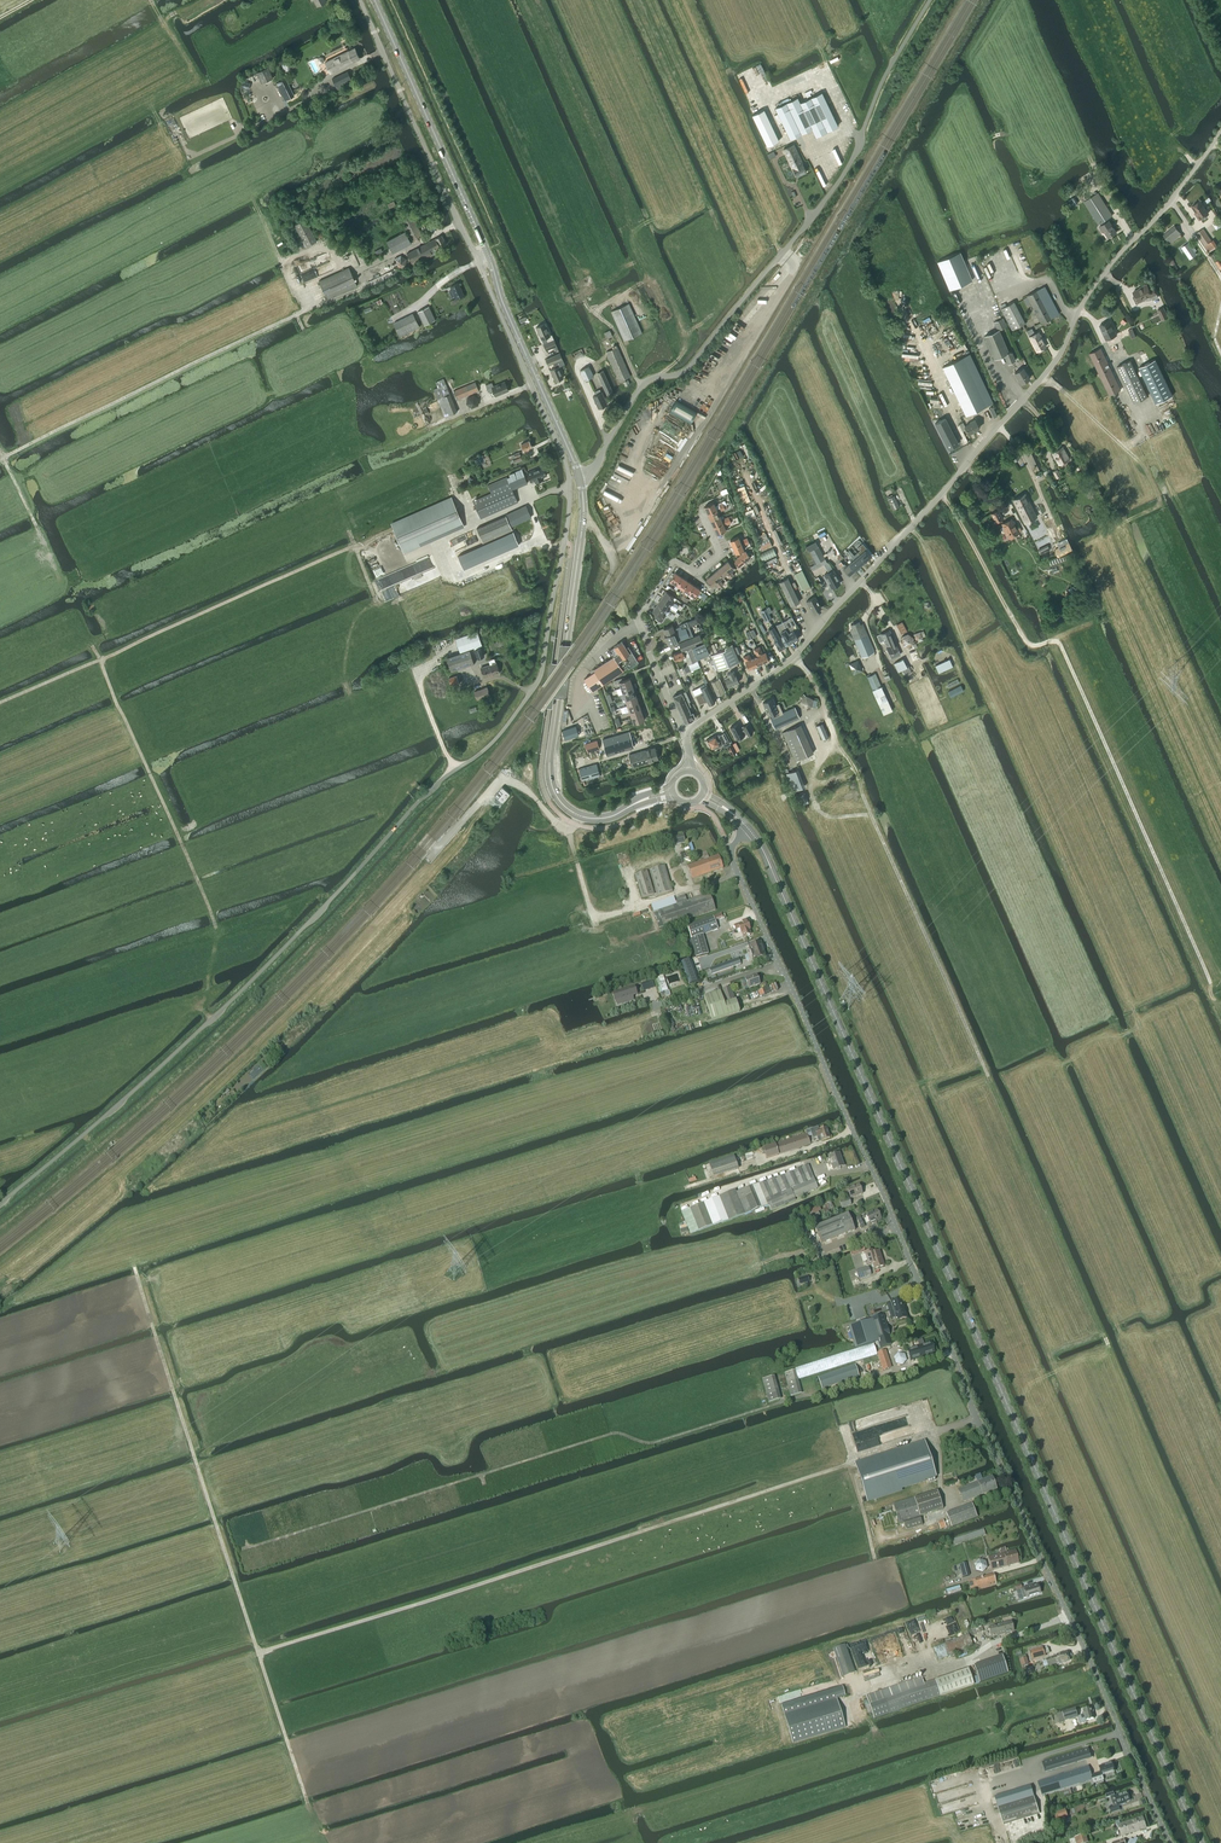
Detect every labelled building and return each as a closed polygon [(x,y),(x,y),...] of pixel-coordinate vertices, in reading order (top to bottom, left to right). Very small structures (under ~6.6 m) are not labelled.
[(325,63),(330,73),(360,59),(354,48),(325,63)] [(262,84),(273,78),(268,67),(256,72),(262,84)] [(332,79),(338,90),(353,82),(347,71),(332,79)] [(277,82),(286,100),(293,97),(284,79),(277,82)] [(838,126),(822,92),(800,103),(797,98),(775,108),(790,139),(812,129),(815,136),(838,126)] [(764,110),(752,115),(767,146),(779,141),(764,110)] [(796,177),(806,172),(793,145),(783,149),(792,168),(796,177)] [(1113,216),(1098,192),(1084,201),(1098,225),(1101,223),(1102,224),(1099,226),(1103,232),(1104,231),(1108,238),(1117,232),(1109,220),(1105,222),(1104,221),(1113,216)] [(1200,201),(1192,206),(1198,214),(1196,215),(1199,219),(1208,213),(1200,201)] [(410,211),(399,217),(411,241),(422,235),(410,211)] [(313,234),(305,219),(294,225),(302,240),(299,242),(303,248),(306,247),(317,241),(313,234)] [(1163,235),(1170,244),(1182,234),(1175,226),(1163,235)] [(1211,241),(1203,228),(1196,233),(1204,245),(1209,252),(1215,247),(1211,241)] [(405,231),(386,241),(392,253),(411,243),(405,231)] [(442,235),(406,253),(413,265),(437,253),(435,250),(446,244),(442,235)] [(1190,248),(1191,248),(1188,243),(1181,247),(1189,259),(1195,255),(1190,248)] [(960,252),(937,262),(949,290),(972,280),(960,252)] [(395,258),(394,265),(400,269),(406,266),(407,259),(401,255),(395,258)] [(319,281),(327,299),(357,286),(349,268),(319,281)] [(454,296),(456,299),(463,295),(458,283),(450,286),(451,289),(449,291),(451,297),(454,296)] [(1153,300),(1158,297),(1154,288),(1150,290),(1147,284),(1141,287),(1141,288),(1133,292),(1136,298),(1137,297),(1139,301),(1151,296),(1153,300)] [(1050,297),(1045,286),(1026,296),(1041,323),(1059,314),(1056,307),(1050,297)] [(1025,323),(1014,302),(1000,309),(1012,330),(1025,323)] [(624,341),(642,333),(629,303),(611,311),(624,341)] [(429,306),(418,311),(424,324),(435,318),(429,306)] [(1169,317),(1164,307),(1157,310),(1162,320),(1169,317)] [(400,337),(420,328),(413,313),(393,323),(400,337)] [(994,322),(997,330),(999,329),(999,330),(1007,326),(1003,318),(994,322)] [(1102,324),(1100,325),(1104,334),(1104,335),(1105,337),(1106,337),(1106,338),(1111,336),(1112,337),(1116,335),(1110,321),(1107,322),(1106,321),(1103,322),(1102,324)] [(546,323),(536,327),(541,339),(543,344),(546,350),(553,347),(554,346),(556,346),(546,323)] [(1032,328),(1026,331),(1029,336),(1029,337),(1037,351),(1045,347),(1041,338),(1042,338),(1040,335),(1039,335),(1038,332),(1034,334),(1032,328)] [(999,330),(999,329),(997,330),(984,336),(994,359),(1004,355),(1008,363),(1015,360),(1011,351),(1008,352),(999,330)] [(630,376),(617,347),(606,352),(619,381),(630,376)] [(1089,354),(1109,395),(1121,390),(1101,348),(1089,354)] [(584,355),(581,349),(571,353),(574,360),(584,355)] [(560,353),(546,359),(548,365),(553,363),(555,368),(550,370),(555,381),(557,380),(558,381),(561,380),(561,379),(563,378),(558,367),(564,364),(560,353)] [(993,403),(970,354),(943,367),(966,416),(993,403)] [(1155,359),(1139,367),(1156,403),(1173,395),(1164,378),(1155,359)] [(1134,403),(1147,396),(1130,360),(1117,367),(1134,403)] [(589,366),(580,370),(584,380),(594,376),(589,366)] [(1030,378),(1023,367),(1014,372),(1021,384),(1030,378)] [(608,397),(614,395),(603,370),(597,373),(608,397)] [(435,382),(437,387),(433,389),(437,399),(445,417),(457,412),(450,394),(443,379),(435,382)] [(475,382),(453,391),(457,400),(479,391),(475,382)] [(492,383),(485,385),(488,392),(493,391),(495,396),(508,391),(505,382),(493,387),(492,383)] [(604,406),(607,404),(601,392),(600,389),(594,392),(596,395),(593,396),(598,408),(600,408),(601,408),(603,407),(604,406)] [(478,406),(479,399),(474,394),(467,397),(466,404),(472,408),(478,406)] [(676,400),(669,411),(691,423),(697,412),(676,400)] [(945,418),(935,424),(947,448),(958,443),(945,418)] [(979,428),(974,419),(969,422),(970,423),(964,426),(963,422),(959,424),(962,431),(966,430),(968,434),(979,428)] [(529,440),(520,444),(523,451),(524,451),(524,452),(529,450),(528,448),(532,447),(529,440)] [(1052,453),(1059,465),(1069,459),(1062,447),(1052,453)] [(528,457),(522,459),(519,452),(512,455),(511,454),(508,456),(510,459),(512,458),(513,459),(511,459),(512,461),(510,461),(511,465),(515,463),(515,464),(523,460),(523,462),(529,460),(528,457)] [(1076,458),(1071,461),(1077,471),(1081,468),(1076,458)] [(543,466),(527,473),(530,482),(534,480),(535,483),(543,479),(542,477),(547,475),(543,466)] [(491,492),(491,493),(472,501),(480,519),(518,502),(512,490),(528,483),(522,469),(509,475),(510,477),(508,478),(507,476),(488,485),(491,492)] [(1013,500),(1024,524),(1037,517),(1025,494),(1013,500)] [(892,510),(898,507),(893,496),(887,499),(892,510)] [(451,497),(390,524),(403,552),(463,526),(451,497)] [(714,502),(704,506),(708,513),(726,505),(725,502),(715,506),(714,502)] [(726,505),(708,513),(711,520),(720,516),(718,512),(722,511),(725,509),(728,508),(726,505)] [(505,515),(506,516),(476,528),(483,543),(512,530),(511,527),(531,517),(526,506),(505,515)] [(991,514),(996,523),(1003,519),(998,510),(991,514)] [(720,516),(711,520),(714,527),(730,520),(733,519),(731,516),(728,517),(722,520),(720,516)] [(1007,533),(1009,538),(1019,533),(1011,518),(1001,523),(1004,529),(1003,530),(1005,534),(1007,533)] [(730,520),(714,527),(717,534),(726,530),(725,526),(731,523),(730,520)] [(519,545),(513,532),(458,556),(464,569),(519,545)] [(738,537),(730,540),(733,547),(741,543),(738,537)] [(769,539),(756,544),(760,553),(773,547),(769,539)] [(741,543),(733,547),(735,554),(738,552),(743,550),(744,550),(743,547),(741,543)] [(860,550),(857,552),(859,555),(864,560),(865,561),(870,557),(865,550),(867,548),(862,543),(862,544),(858,547),(860,550)] [(1072,549),(1068,543),(1063,545),(1055,550),(1058,556),(1072,549)] [(825,559),(818,546),(809,551),(816,563),(810,566),(813,570),(821,566),(819,562),(825,559)] [(777,555),(773,547),(759,554),(763,562),(777,555)] [(743,550),(738,552),(740,556),(739,556),(745,562),(751,557),(750,557),(747,553),(745,551),(744,552),(743,550)] [(852,557),(854,559),(860,566),(865,561),(864,560),(859,555),(857,552),(854,555),(854,556),(852,557)] [(850,554),(848,556),(850,559),(849,559),(851,562),(849,564),(854,570),(860,566),(854,559),(852,557),(850,554)] [(739,556),(733,561),(739,568),(745,562),(739,556)] [(728,560),(722,565),(728,572),(734,568),(728,560)] [(825,575),(823,576),(826,582),(828,581),(829,583),(832,588),(840,583),(833,570),(831,567),(829,564),(828,562),(827,562),(824,564),(827,570),(828,572),(824,574),(825,575)] [(841,562),(839,563),(849,575),(854,570),(849,564),(846,566),(844,564),(843,565),(841,562)] [(722,565),(717,570),(723,577),(728,572),(722,565)] [(717,570),(711,574),(717,582),(718,581),(723,577),(717,570)] [(811,588),(802,570),(794,574),(801,589),(803,589),(804,591),(811,588)] [(675,572),(670,580),(673,583),(676,585),(681,576),(675,572)] [(711,587),(712,589),(714,587),(713,586),(715,583),(719,588),(721,586),(718,583),(719,583),(718,581),(717,582),(711,574),(706,579),(712,586),(711,587)] [(673,588),(671,592),(674,594),(679,587),(682,589),(688,580),(681,576),(676,585),(673,588)] [(788,578),(779,582),(791,606),(800,602),(788,578)] [(685,591),(681,598),(684,600),(686,597),(688,593),(694,585),(688,580),(682,589),(685,591)] [(694,585),(688,593),(691,595),(695,597),(700,589),(694,585)] [(661,597),(673,605),(674,603),(671,600),(674,596),(666,591),(661,597)] [(822,608),(815,596),(806,601),(810,609),(810,608),(813,613),(822,608)] [(673,605),(661,597),(657,604),(668,611),(670,609),(669,608),(672,605),(673,605)] [(668,611),(657,604),(652,610),(656,613),(654,616),(662,621),(666,615),(665,615),(667,611),(668,612),(668,611)] [(767,608),(760,612),(765,622),(772,619),(767,608)] [(786,629),(788,633),(793,641),(798,638),(791,627),(796,624),(792,617),(788,619),(782,622),(786,629)] [(851,625),(853,629),(851,630),(851,633),(852,636),(854,640),(862,657),(874,652),(863,625),(861,626),(859,621),(851,625)] [(902,621),(896,624),(901,633),(907,630),(902,621)] [(672,625),(663,628),(665,633),(666,635),(688,626),(688,625),(687,622),(679,625),(680,626),(674,628),(672,625)] [(786,629),(782,622),(776,625),(780,632),(781,632),(783,636),(780,638),(785,646),(793,641),(788,633),(786,629)] [(666,635),(665,636),(667,640),(690,630),(688,625),(688,626),(666,635)] [(785,646),(780,638),(773,627),(769,629),(775,641),(774,641),(780,650),(785,646)] [(477,630),(455,637),(455,638),(460,653),(469,650),(469,648),(473,647),(480,645),(482,644),(477,630)] [(690,630),(667,640),(668,645),(692,635),(690,630)] [(900,654),(890,630),(880,634),(877,635),(880,642),(883,641),(890,655),(891,658),(900,654)] [(920,632),(913,634),(917,643),(918,642),(919,642),(924,640),(920,632)] [(914,637),(908,633),(902,636),(901,643),(906,647),(913,645),(914,637)] [(682,650),(672,654),(674,658),(675,661),(681,659),(684,666),(697,660),(692,648),(691,647),(696,645),(695,643),(702,640),(700,634),(678,643),(682,650)] [(595,671),(584,679),(592,691),(596,688),(608,680),(623,670),(623,669),(624,669),(628,666),(629,668),(638,662),(635,658),(629,648),(628,647),(626,648),(622,641),(614,647),(618,653),(611,658),(594,669),(595,671)] [(480,645),(473,647),(477,658),(478,658),(481,657),(484,656),(480,645)] [(706,645),(694,650),(698,660),(710,655),(706,645)] [(711,655),(710,655),(711,656),(714,664),(717,671),(738,662),(736,658),(730,645),(728,646),(725,647),(725,649),(711,655)] [(760,646),(756,648),(763,663),(769,660),(768,658),(765,652),(762,653),(760,646)] [(755,648),(753,649),(756,656),(754,657),(758,666),(762,663),(763,663),(756,648),(755,648)] [(460,653),(446,657),(447,658),(451,671),(474,663),(472,658),(469,650),(460,653)] [(749,654),(743,657),(744,658),(749,670),(756,666),(758,666),(754,657),(752,658),(751,658),(749,654)] [(489,664),(481,667),(484,678),(499,673),(496,663),(495,663),(494,658),(488,661),(489,664)] [(897,662),(894,663),(897,669),(898,672),(901,670),(905,677),(912,673),(908,666),(908,667),(907,667),(903,659),(897,662)] [(953,667),(949,659),(935,665),(939,673),(953,667)] [(697,661),(688,664),(691,671),(700,667),(697,661)] [(858,661),(850,664),(854,674),(862,671),(858,661)] [(739,682),(734,671),(727,674),(728,676),(724,678),(728,687),(739,682)] [(875,673),(867,677),(873,690),(881,686),(875,673)] [(458,675),(448,679),(452,687),(461,684),(458,675)] [(619,682),(621,688),(632,684),(631,681),(633,680),(632,677),(622,680),(621,678),(614,681),(615,684),(619,682)] [(724,691),(718,678),(711,681),(717,694),(724,691)] [(621,688),(623,694),(636,689),(635,686),(633,686),(632,684),(621,688)] [(702,692),(695,695),(699,705),(707,702),(708,705),(715,701),(706,684),(700,687),(702,692)] [(963,691),(961,685),(948,691),(951,697),(963,691)] [(490,695),(487,687),(474,692),(477,699),(490,695)] [(623,694),(625,700),(636,696),(635,693),(637,692),(636,689),(623,694)] [(684,691),(682,692),(673,696),(684,722),(695,717),(693,712),(691,713),(688,707),(691,706),(689,702),(690,701),(686,691),(684,691)] [(803,699),(800,702),(803,709),(810,707),(811,705),(816,706),(817,700),(812,699),(806,696),(805,696),(803,695),(801,697),(803,699)] [(625,700),(627,706),(640,701),(639,697),(637,698),(636,696),(625,700)] [(773,698),(763,703),(766,711),(765,711),(767,715),(768,715),(768,716),(772,714),(773,717),(783,712),(779,703),(775,705),(773,698)] [(627,706),(629,711),(641,707),(640,705),(641,704),(640,701),(627,706)] [(629,711),(631,717),(644,713),(643,709),(641,710),(641,707),(629,711)] [(773,717),(770,718),(775,729),(800,718),(795,707),(783,712),(773,717)] [(646,716),(644,713),(631,717),(633,723),(645,719),(644,717),(646,716)] [(876,726),(876,724),(876,723),(875,721),(875,719),(874,718),(872,717),(871,716),(870,716),(868,716),(866,716),(864,716),(863,717),(861,718),(860,719),(859,721),(859,723),(858,724),(858,726),(859,728),(860,729),(861,731),(862,732),(863,732),(865,733),(867,733),(868,733),(870,733),(872,732),(873,731),(874,730),(875,728),(876,726)] [(748,736),(752,733),(748,724),(743,727),(741,728),(738,723),(730,728),(736,739),(744,735),(746,733),(748,736)] [(796,726),(782,732),(795,761),(809,755),(796,726)] [(630,732),(603,740),(607,755),(634,747),(630,732)] [(707,740),(705,741),(707,746),(710,745),(712,748),(715,746),(716,748),(723,744),(724,747),(729,744),(727,739),(726,739),(725,737),(726,737),(724,733),(719,736),(718,735),(716,736),(715,735),(707,740)] [(599,748),(597,740),(585,744),(587,752),(599,748)] [(731,755),(736,752),(732,744),(727,747),(731,755)] [(649,762),(649,761),(658,758),(655,747),(629,755),(633,766),(649,762)] [(600,776),(596,764),(579,769),(582,781),(600,776)] [(798,769),(786,773),(788,779),(800,774),(798,769)] [(500,795),(498,798),(502,802),(509,793),(502,787),(500,789),(503,792),(500,795)] [(685,843),(683,834),(672,837),(673,845),(685,843)] [(702,853),(705,860),(687,866),(692,880),(723,868),(718,855),(709,859),(707,851),(702,853)] [(665,866),(649,870),(657,896),(673,891),(665,866)] [(635,875),(642,898),(654,894),(647,871),(635,875)] [(677,904),(658,911),(663,928),(716,910),(710,893),(687,901),(685,895),(675,899),(677,904)] [(718,929),(713,917),(687,927),(696,957),(708,954),(703,935),(718,929)] [(734,926),(733,927),(734,929),(735,929),(739,928),(741,933),(735,935),(736,940),(743,937),(751,934),(749,930),(750,930),(747,922),(743,924),(742,923),(734,926)] [(749,946),(745,948),(748,955),(751,954),(763,949),(763,947),(761,942),(749,946)] [(751,954),(748,955),(750,962),(753,961),(766,956),(763,949),(751,954)] [(741,964),(740,960),(739,958),(709,968),(711,975),(741,964)] [(690,959),(681,962),(690,985),(698,981),(690,959)] [(753,976),(745,979),(748,989),(760,985),(757,976),(753,977),(753,976)] [(652,981),(641,984),(643,991),(654,987),(652,981)] [(775,985),(767,988),(767,987),(762,988),(762,989),(758,991),(760,996),(764,994),(765,996),(777,991),(775,985)] [(635,986),(612,994),(613,993),(615,999),(616,1001),(615,1001),(616,1001),(618,1000),(621,999),(622,1003),(623,1003),(626,1002),(631,1000),(629,997),(631,996),(634,995),(636,995),(634,989),(633,987),(635,987),(635,986)] [(731,987),(721,991),(725,1003),(735,1000),(731,987)] [(720,992),(704,997),(711,1019),(705,1021),(706,1024),(740,1012),(736,1000),(735,1000),(725,1003),(724,1004),(720,992)] [(830,1138),(826,1128),(819,1130),(817,1127),(811,1129),(813,1138),(816,1136),(818,1142),(821,1140),(821,1141),(830,1138)] [(807,1134),(775,1144),(763,1148),(766,1159),(779,1155),(810,1145),(807,1134)] [(828,1167),(831,1166),(833,1170),(844,1166),(839,1153),(828,1157),(829,1159),(826,1159),(828,1167)] [(738,1168),(734,1156),(709,1163),(713,1176),(738,1168)] [(735,1190),(690,1208),(681,1211),(690,1233),(698,1230),(699,1231),(713,1225),(721,1222),(722,1223),(745,1214),(745,1215),(754,1211),(756,1214),(764,1210),(764,1208),(769,1206),(771,1211),(796,1200),(795,1198),(818,1188),(808,1165),(776,1179),(775,1178),(736,1193),(735,1190)] [(859,1185),(847,1189),(850,1199),(862,1194),(859,1185)] [(849,1199),(839,1202),(842,1208),(851,1205),(849,1199)] [(810,1211),(807,1212),(811,1219),(814,1217),(814,1218),(820,1215),(818,1212),(821,1211),(818,1206),(810,1211)] [(876,1210),(865,1215),(870,1225),(881,1219),(876,1210)] [(816,1226),(815,1227),(821,1244),(855,1230),(848,1213),(816,1226)] [(874,1252),(873,1249),(864,1252),(868,1265),(872,1264),(873,1269),(884,1266),(879,1251),(874,1252)] [(868,1267),(856,1271),(859,1279),(871,1275),(868,1267)] [(807,1276),(798,1278),(799,1280),(800,1284),(809,1282),(807,1276)] [(902,1299),(890,1302),(893,1310),(894,1310),(897,1321),(908,1318),(902,1299)] [(873,1320),(849,1327),(856,1347),(878,1340),(880,1346),(891,1342),(892,1342),(884,1315),(883,1315),(872,1318),(873,1320)] [(922,1340),(917,1341),(918,1346),(907,1350),(910,1361),(935,1354),(931,1342),(924,1345),(922,1340)] [(905,1354),(898,1353),(893,1358),(896,1364),(902,1366),(907,1361),(905,1354)] [(886,1358),(879,1360),(882,1371),(889,1369),(886,1358)] [(859,1376),(855,1364),(818,1377),(822,1389),(859,1376)] [(795,1370),(784,1373),(787,1383),(798,1380),(795,1370)] [(924,1440),(854,1463),(866,1500),(936,1477),(924,1440)] [(980,1475),(975,1476),(977,1482),(958,1490),(963,1503),(997,1490),(992,1476),(982,1480),(980,1475)] [(914,1498),(893,1504),(899,1525),(904,1524),(905,1528),(907,1530),(922,1525),(920,1516),(943,1509),(937,1490),(914,1498)] [(943,1520),(937,1522),(940,1530),(946,1527),(943,1520)] [(984,1530),(952,1540),(954,1545),(986,1535),(984,1530)] [(988,1557),(992,1571),(1018,1563),(1015,1550),(1006,1553),(1005,1547),(1000,1549),(1000,1551),(999,1551),(1000,1554),(988,1557)] [(985,1562),(979,1560),(974,1565),(976,1571),(982,1573),(987,1568),(985,1562)] [(966,1563),(959,1565),(962,1577),(969,1575),(966,1563)] [(993,1575),(968,1581),(970,1589),(976,1587),(977,1590),(996,1585),(993,1575)] [(1021,1584),(1014,1586),(1016,1591),(1020,1589),(1023,1599),(1040,1593),(1037,1585),(1033,1587),(1033,1585),(1022,1589),(1021,1584)] [(997,1635),(1013,1631),(1011,1622),(987,1628),(989,1636),(997,1634),(997,1635)] [(967,1634),(942,1644),(934,1647),(939,1660),(948,1656),(972,1647),(967,1634)] [(1033,1660),(1046,1657),(1043,1647),(1030,1651),(1033,1660)] [(1067,1652),(1057,1655),(1057,1656),(1046,1659),(1048,1666),(1059,1663),(1059,1664),(1069,1661),(1067,1652)] [(1006,1675),(1002,1658),(975,1667),(980,1683),(1006,1675)] [(1029,1664),(1027,1658),(1020,1660),(1022,1666),(1029,1664)] [(1030,1665),(1025,1667),(1024,1672),(1028,1676),(1032,1675),(1034,1670),(1030,1665)] [(968,1669),(936,1680),(941,1696),(974,1685),(968,1669)] [(868,1695),(866,1696),(866,1697),(867,1697),(874,1719),(883,1716),(899,1710),(921,1703),(933,1699),(940,1696),(935,1680),(932,1681),(924,1684),(921,1677),(896,1685),(878,1692),(869,1695),(868,1695)] [(815,1694),(781,1704),(793,1744),(822,1735),(845,1728),(837,1699),(845,1696),(842,1686),(815,1694)] [(1086,1722),(1086,1721),(1094,1719),(1092,1713),(1094,1711),(1093,1709),(1091,1709),(1091,1708),(1083,1711),(1084,1715),(1081,1716),(1078,1716),(1078,1717),(1080,1724),(1086,1722)] [(1059,1722),(1078,1717),(1075,1709),(1057,1714),(1059,1722)] [(1045,1772),(1091,1757),(1088,1748),(1042,1762),(1045,1772)] [(1102,1775),(1115,1772),(1112,1763),(1099,1767),(1101,1772),(1091,1775),(1088,1766),(1038,1781),(1042,1795),(1092,1780),(1093,1783),(1104,1780),(1102,1775)] [(995,1797),(998,1807),(1003,1824),(1039,1813),(1031,1786),(995,1797)] [(1115,1796),(1113,1793),(1106,1795),(1107,1798),(1110,1797),(1113,1805),(1109,1806),(1111,1813),(1121,1810),(1119,1806),(1125,1804),(1125,1802),(1130,1801),(1127,1792),(1115,1796)] [(1058,1816),(1055,1817),(1057,1823),(1066,1820),(1065,1817),(1068,1816),(1065,1810),(1057,1812),(1058,1816)] [(1142,1817),(1118,1825),(1121,1836),(1146,1828),(1142,1817)] [(1086,1834),(1074,1837),(1076,1842),(1087,1842),(1088,1842),(1086,1834)]
